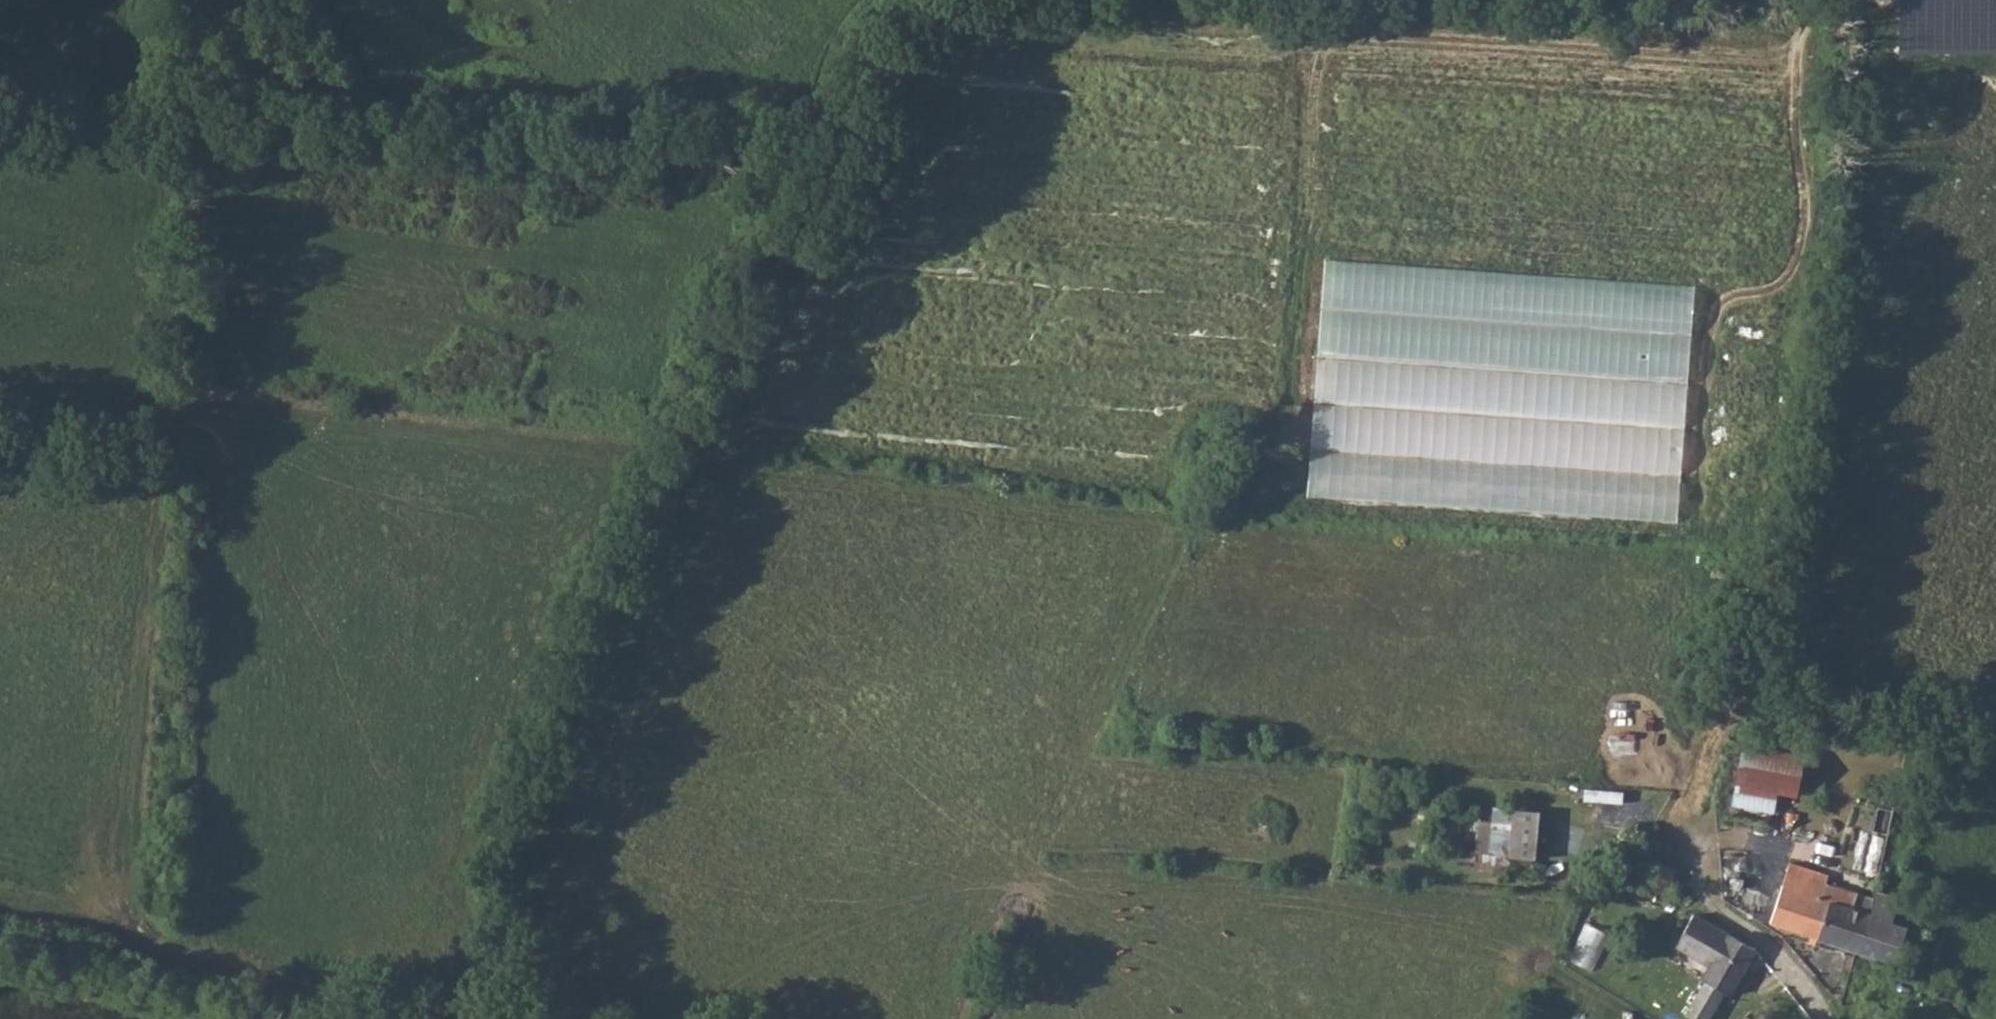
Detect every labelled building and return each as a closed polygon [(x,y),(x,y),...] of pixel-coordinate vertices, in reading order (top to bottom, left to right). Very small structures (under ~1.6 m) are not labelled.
[(1743,742),(1735,808),(1778,812),(1780,795),(1802,798),(1807,749),(1743,742)] [(1482,807),(1479,853),(1539,858),(1543,812),(1482,807)] [(1787,862),(1769,923),(1854,951),(1867,913),(1852,908),(1856,893),(1824,883),(1827,874),(1787,862)] [(1742,876),(1728,874),(1731,887),(1738,888),(1742,876)] [(1692,913),(1673,944),(1706,964),(1702,974),(1702,982),(1684,1014),(1691,1018),(1706,1018),(1721,992),(1727,995),(1753,949),(1699,920),(1692,913)] [(1901,923),(1867,913),(1854,951),(1892,965),(1905,925),(1901,923)] [(1571,959),(1595,970),(1612,934),(1589,923),(1571,959)] [(1940,937),(1905,925),(1892,965),(1941,981),(1947,962),(1934,958),(1940,937)]
